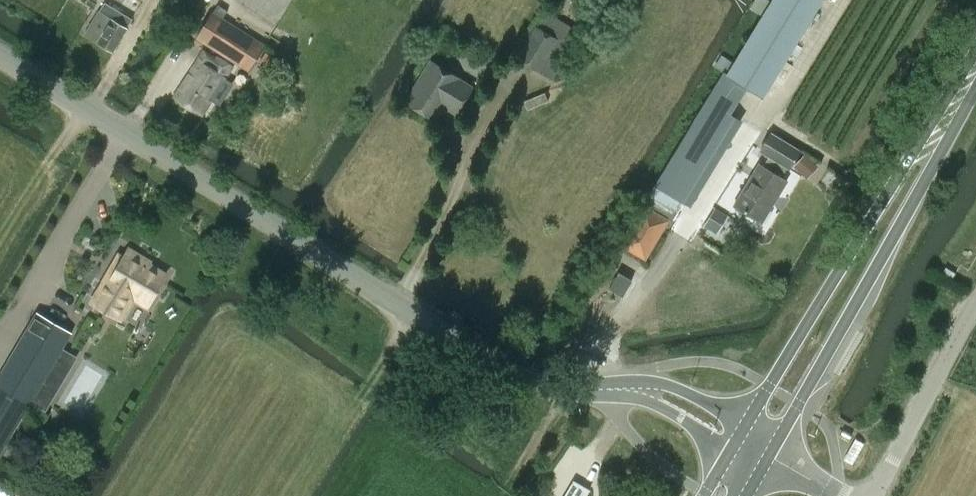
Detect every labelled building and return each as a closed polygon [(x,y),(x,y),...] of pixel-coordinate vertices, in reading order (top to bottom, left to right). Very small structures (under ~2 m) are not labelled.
[(727,74),(722,72),(706,99),(707,100),(646,200),(675,216),(735,116),(731,114),(747,87),(763,96),(822,0),(772,0),(771,2),(763,15),(734,62),(727,74)] [(763,15),(771,2),(768,0),(755,0),(750,8),(763,15)] [(105,2),(99,11),(85,34),(113,51),(132,19),(105,2)] [(219,23),(227,10),(217,4),(209,17),(219,23)] [(219,23),(209,17),(197,37),(231,58),(236,51),(253,61),(261,49),(219,23)] [(537,70),(556,39),(537,26),(517,57),(537,70)] [(198,59),(174,97),(202,115),(226,76),(234,64),(218,54),(217,55),(205,48),(198,59)] [(271,69),(277,58),(266,51),(260,62),(271,69)] [(727,74),(734,62),(722,54),(714,67),(722,72),(727,74)] [(458,77),(432,61),(407,102),(433,118),(442,103),(457,112),(472,88),(457,79),(458,77)] [(524,101),(528,109),(548,101),(545,93),(524,101)] [(789,168),(800,150),(771,133),(760,151),(770,157),(764,166),(759,163),(734,205),(762,222),(787,180),(781,177),(787,167),(789,168)] [(805,154),(794,165),(803,174),(814,162),(805,154)] [(639,217),(622,245),(645,259),(668,221),(645,207),(641,205),(635,215),(639,217)] [(714,207),(704,224),(716,231),(727,214),(714,207)] [(686,249),(680,258),(686,262),(692,253),(686,249)] [(148,304),(166,274),(127,252),(109,282),(105,280),(92,302),(114,315),(128,292),(148,304)] [(942,273),(952,278),(956,272),(946,266),(942,273)] [(632,281),(619,273),(609,289),(623,297),(632,281)] [(37,312),(0,375),(0,453),(30,402),(40,386),(71,333),(37,312)] [(46,411),(55,395),(40,386),(30,402),(46,411)] [(589,490),(573,481),(564,495),(586,495),(589,490)]
